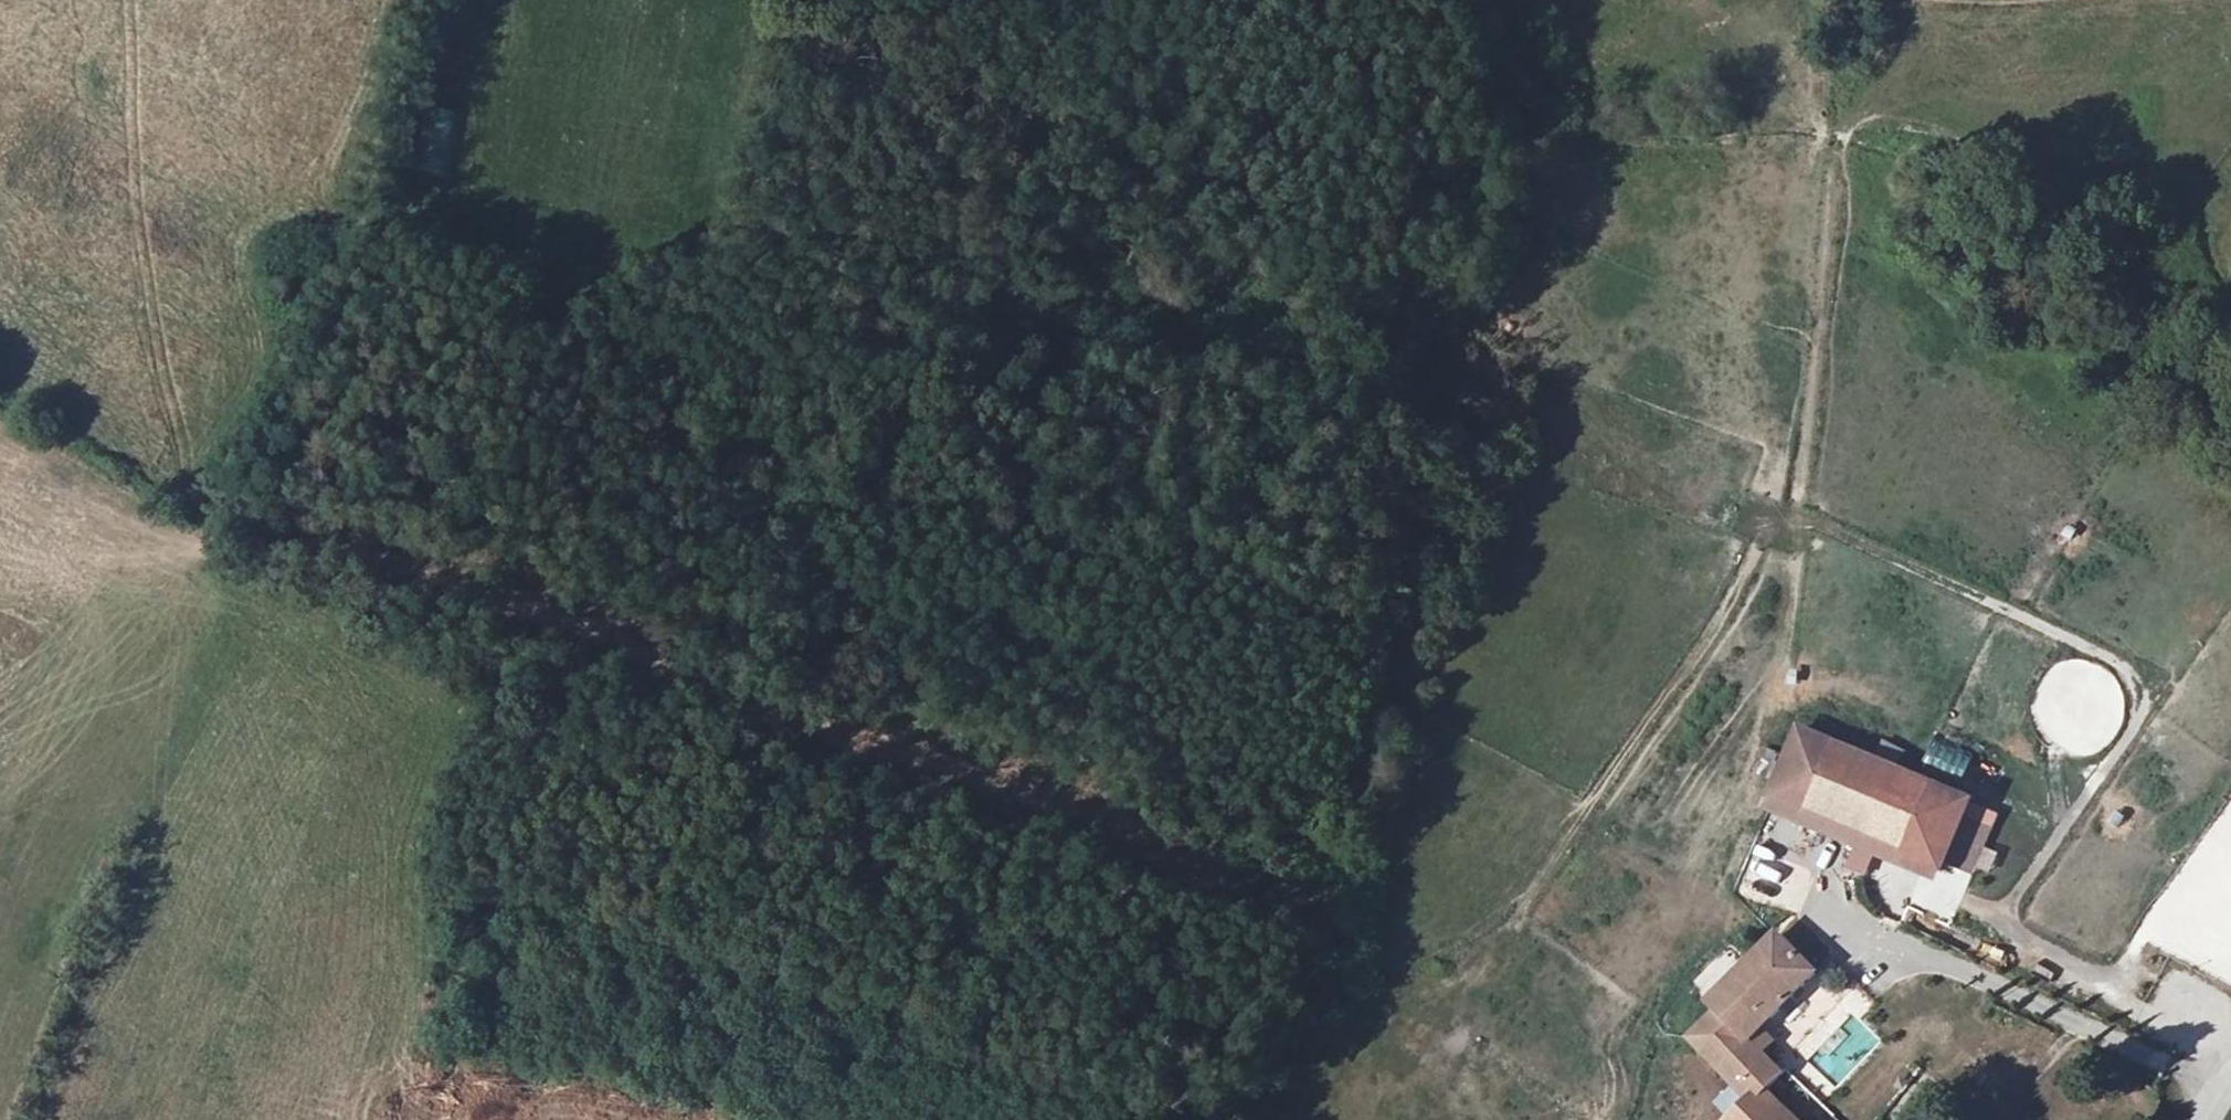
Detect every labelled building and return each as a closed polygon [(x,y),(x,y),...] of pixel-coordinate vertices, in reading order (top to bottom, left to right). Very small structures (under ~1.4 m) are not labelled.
[(1744,807),(1913,880),(1943,817),(1774,743),(1744,807)] [(2142,938),(2230,988),(2230,783),(2229,782),(2142,938)] [(1732,1107),(1745,1087),(1728,1068),(1741,1055),(1727,1042),(1782,989),(1743,950),(1675,1020),(1681,1024),(1633,1066),(1681,1119),(1745,1119),(1732,1107)]
